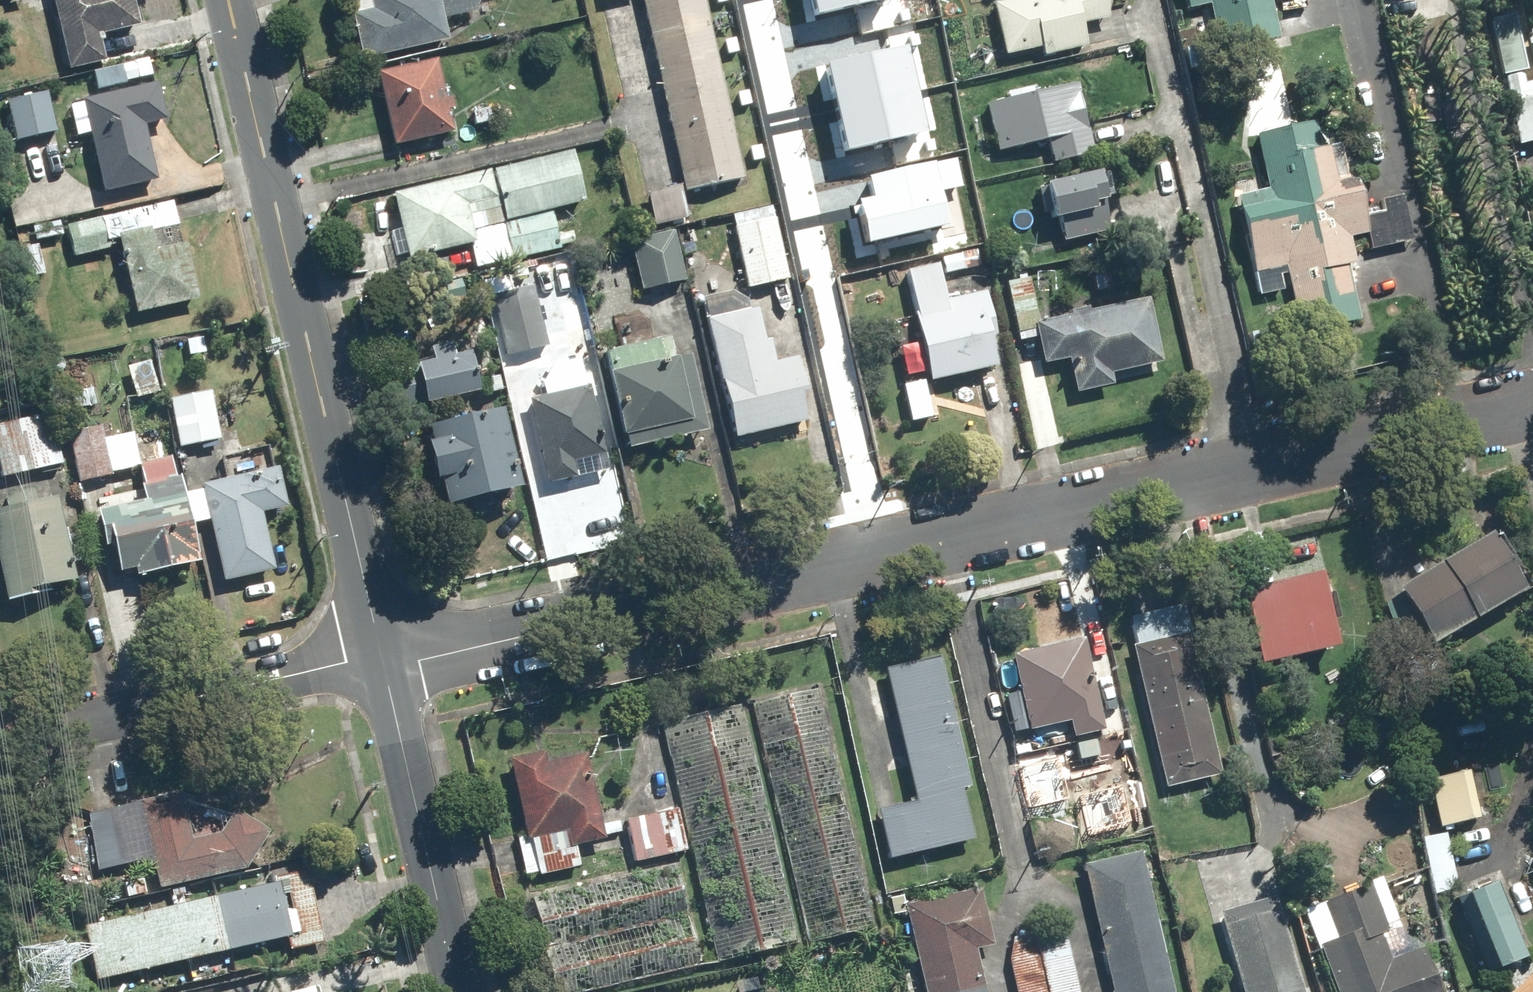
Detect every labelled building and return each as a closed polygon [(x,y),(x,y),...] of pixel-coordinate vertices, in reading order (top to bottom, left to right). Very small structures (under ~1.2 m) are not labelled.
[(5,0),(6,10),(19,7),(18,0),(0,0),(0,1),(5,0)] [(64,75),(102,66),(96,38),(135,29),(129,0),(47,0),(64,75)] [(432,0),(364,0),(367,14),(347,18),(355,61),(440,43),(432,0)] [(738,183),(701,0),(635,0),(674,188),(675,196),(738,183)] [(818,12),(867,0),(815,0),(818,12)] [(1100,0),(1015,0),(986,7),(999,61),(1035,52),(1037,62),(1082,51),(1076,28),(1105,21),(1100,0)] [(1182,11),(1203,6),(1214,54),(1274,40),(1265,0),(1180,0),(1182,11)] [(1521,34),(1532,83),(1521,85),(1519,75),(1500,79),(1514,143),(1515,147),(1532,143),(1532,31),(1521,34)] [(830,70),(848,141),(927,121),(909,50),(830,70)] [(146,60),(116,66),(120,85),(150,78),(146,60)] [(449,99),(439,101),(430,63),(372,76),(388,148),(446,135),(441,113),(452,111),(449,99)] [(154,85),(76,104),(98,196),(153,183),(141,130),(163,125),(154,85)] [(1004,100),(981,105),(993,156),(1044,144),(1050,166),(1091,156),(1073,85),(1031,95),(1029,88),(1003,95),(1004,100)] [(47,93),(1,102),(10,147),(56,137),(47,93)] [(1251,136),(1264,190),(1232,198),(1250,275),(1280,268),(1296,336),(1355,322),(1336,242),(1363,235),(1352,189),(1329,195),(1312,122),(1251,136)] [(869,201),(877,239),(958,222),(951,192),(963,189),(957,158),(875,175),(880,199),(869,201)] [(488,175),(499,228),(506,263),(555,253),(547,215),(578,209),(567,159),(488,175)] [(499,228),(488,175),(387,195),(401,265),(470,251),(467,235),(499,228)] [(1091,178),(1032,192),(1041,229),(1054,226),(1059,246),(1105,234),(1091,178)] [(675,196),(674,188),(642,194),(649,229),(681,223),(675,196)] [(1410,241),(1400,197),(1376,202),(1379,213),(1362,217),(1369,250),(1410,241)] [(101,245),(112,243),(130,318),(193,303),(170,205),(96,222),(101,245)] [(741,292),(785,283),(769,208),(725,217),(741,292)] [(94,221),(61,228),(68,262),(101,255),(94,221)] [(25,228),(28,244),(58,239),(55,223),(25,228)] [(681,287),(671,235),(625,244),(636,296),(681,287)] [(34,247),(18,251),(26,282),(42,278),(34,247)] [(974,253),(937,261),(941,278),(977,270),(974,253)] [(934,267),(900,274),(923,388),(992,375),(986,342),(990,341),(981,297),(941,305),(934,267)] [(530,286),(488,295),(501,360),(544,351),(530,286)] [(1142,301),(1028,329),(1037,368),(1061,362),(1070,398),(1108,389),(1106,382),(1159,369),(1142,301)] [(723,442),(807,425),(794,360),(772,365),(767,344),(757,346),(751,312),(698,323),(723,442)] [(599,379),(615,456),(700,439),(684,362),(671,364),(665,338),(597,352),(602,378),(599,379)] [(423,366),(381,375),(390,416),(469,400),(457,342),(420,350),(423,366)] [(522,402),(540,490),(572,483),(569,467),(599,461),(584,389),(522,402)] [(173,453),(195,450),(196,456),(217,452),(216,446),(207,391),(165,398),(173,453)] [(0,425),(0,481),(59,469),(48,416),(0,425)] [(431,490),(437,517),(511,502),(494,417),(415,434),(418,451),(412,452),(421,492),(431,490)] [(95,426),(61,434),(73,487),(134,474),(127,437),(99,443),(95,426)] [(192,570),(174,483),(169,484),(164,462),(135,468),(140,490),(131,492),(134,509),(90,518),(97,552),(103,551),(109,580),(127,576),(130,593),(140,591),(138,581),(192,570)] [(192,528),(203,525),(219,585),(269,572),(255,519),(280,513),(270,471),(183,494),(192,528)] [(72,590),(52,502),(32,506),(30,497),(0,504),(0,607),(72,590)] [(1488,534),(1387,592),(1421,652),(1522,593),(1488,534)] [(1229,594),(1245,670),(1326,653),(1309,577),(1229,594)] [(1191,633),(1124,646),(1151,788),(1218,776),(1191,633)] [(1079,642),(1006,657),(1025,750),(1098,735),(1079,642)] [(958,792),(965,790),(938,658),(880,669),(908,805),(871,812),(881,862),(968,844),(958,792)] [(751,706),(801,948),(871,934),(822,692),(751,706)] [(796,949),(746,707),(657,725),(675,810),(683,853),(707,967),(796,949)] [(520,836),(512,838),(520,879),(573,868),(569,847),(597,841),(580,756),(541,764),(538,751),(504,758),(520,836)] [(1465,774),(1424,783),(1434,830),(1475,821),(1465,774)] [(146,864),(152,891),(240,872),(263,835),(228,812),(213,836),(185,842),(174,794),(133,803),(146,864)] [(146,864),(133,803),(67,817),(81,878),(146,864)] [(676,855),(683,853),(675,810),(621,821),(630,864),(676,855)] [(1110,991),(1173,991),(1133,857),(1075,874),(1110,991)] [(536,949),(689,918),(679,867),(525,898),(536,949)] [(313,947),(320,946),(304,876),(77,929),(90,986),(281,941),(284,954),(313,947)] [(1300,912),(1331,991),(1432,991),(1416,950),(1404,955),(1376,883),(1300,912)] [(1456,900),(1484,974),(1520,961),(1492,886),(1456,900)] [(988,948),(976,890),(900,906),(918,991),(979,991),(970,952),(988,948)] [(1271,899),(1215,914),(1236,991),(1297,991),(1271,899)] [(536,949),(544,991),(585,991),(699,969),(689,918),(536,949)]
